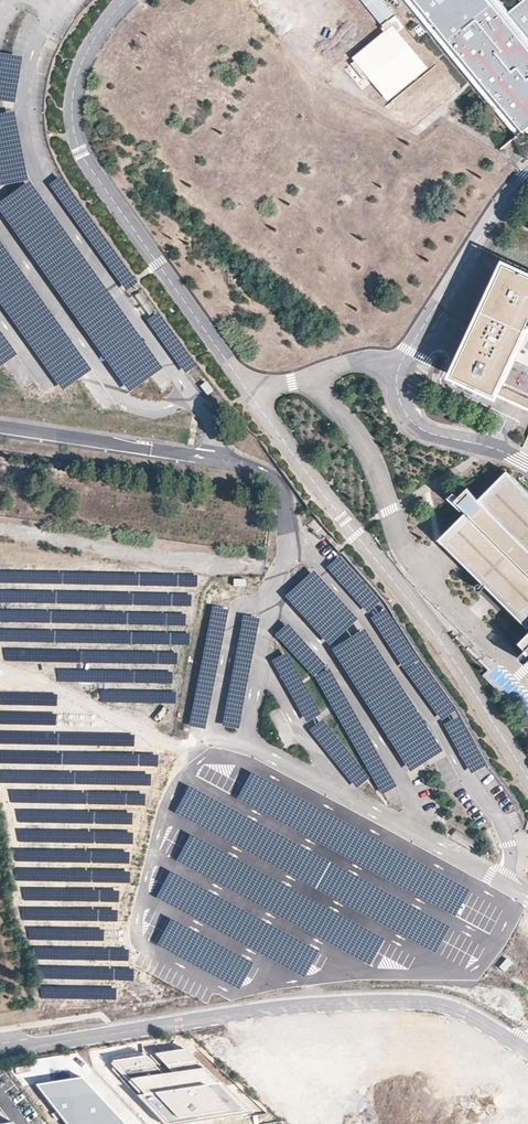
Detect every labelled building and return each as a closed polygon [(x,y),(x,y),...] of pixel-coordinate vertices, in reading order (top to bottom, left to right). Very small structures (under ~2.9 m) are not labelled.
[(382,0),(361,0),(382,27),(395,16),(382,0)] [(517,136),(527,127),(527,0),(523,0),(508,13),(498,0),(407,0),(517,136)] [(395,16),(382,27),(385,30),(353,57),(355,60),(345,69),(362,89),(371,81),(389,102),(435,63),(395,16)] [(456,88),(435,63),(389,102),(400,115),(402,113),(412,125),(456,88)] [(453,374),(495,394),(527,327),(527,328),(527,273),(505,262),(453,374)] [(509,476),(510,475),(506,471),(478,499),(467,488),(458,497),(454,493),(449,498),(462,512),(437,538),(527,627),(527,626),(527,494),(509,476)] [(519,641),(526,648),(524,650),(527,654),(527,632),(519,641)] [(116,1065),(170,1123),(190,1123),(250,1113),(188,1053),(116,1065)] [(34,1088),(62,1123),(120,1123),(82,1080),(34,1088)]
